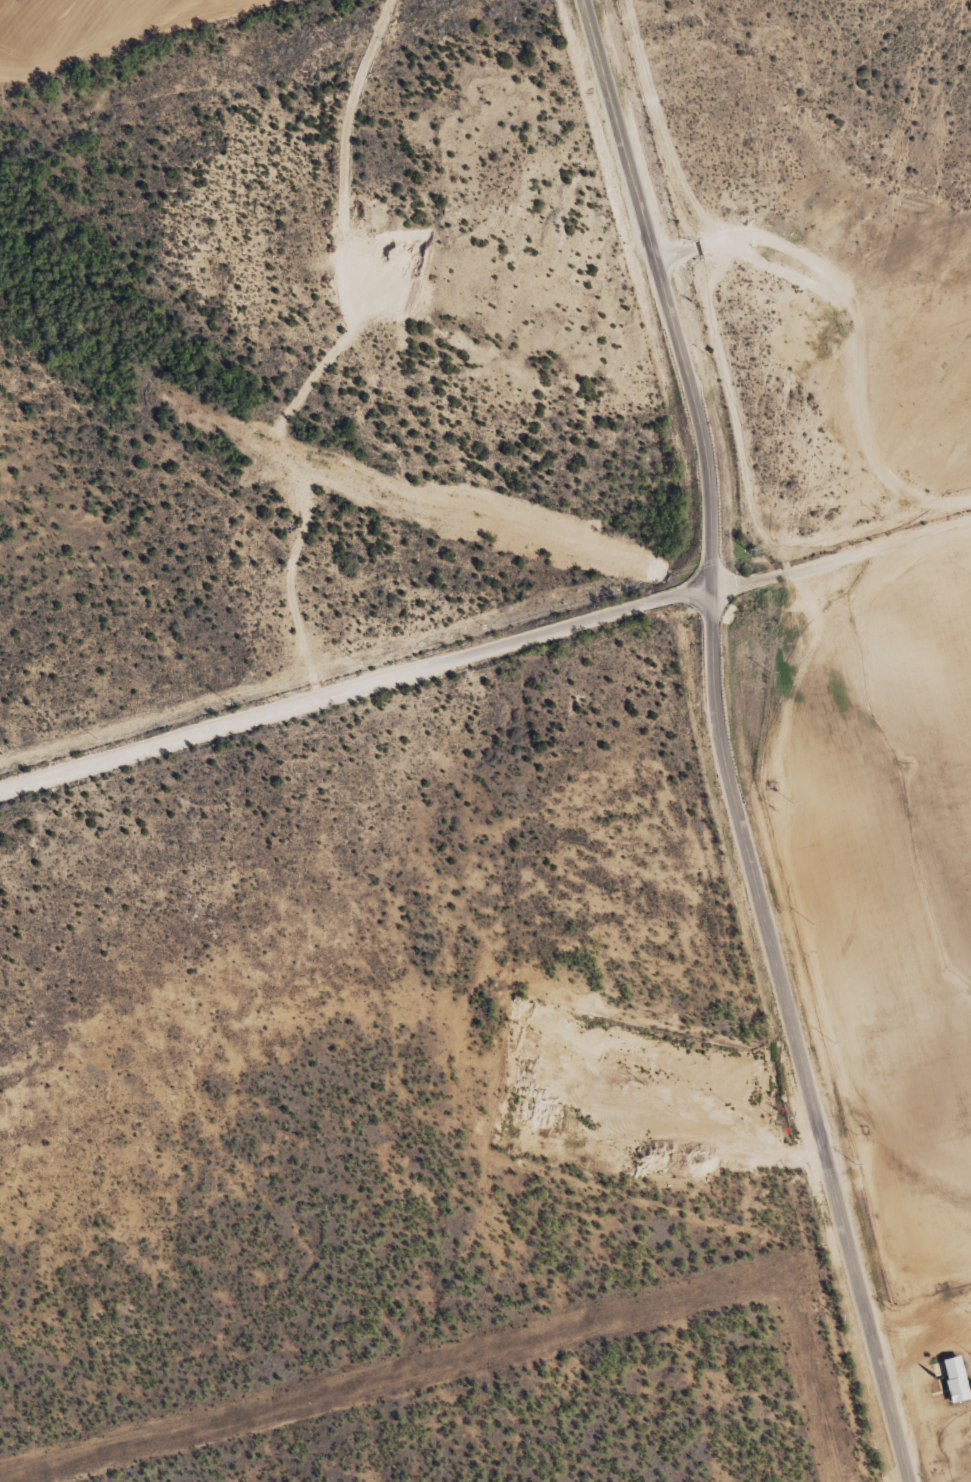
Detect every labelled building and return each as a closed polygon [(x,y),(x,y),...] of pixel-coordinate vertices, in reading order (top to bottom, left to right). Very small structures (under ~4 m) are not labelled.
[(960,1356),(932,1362),(935,1376),(945,1373),(951,1403),(970,1399),(960,1356)]
